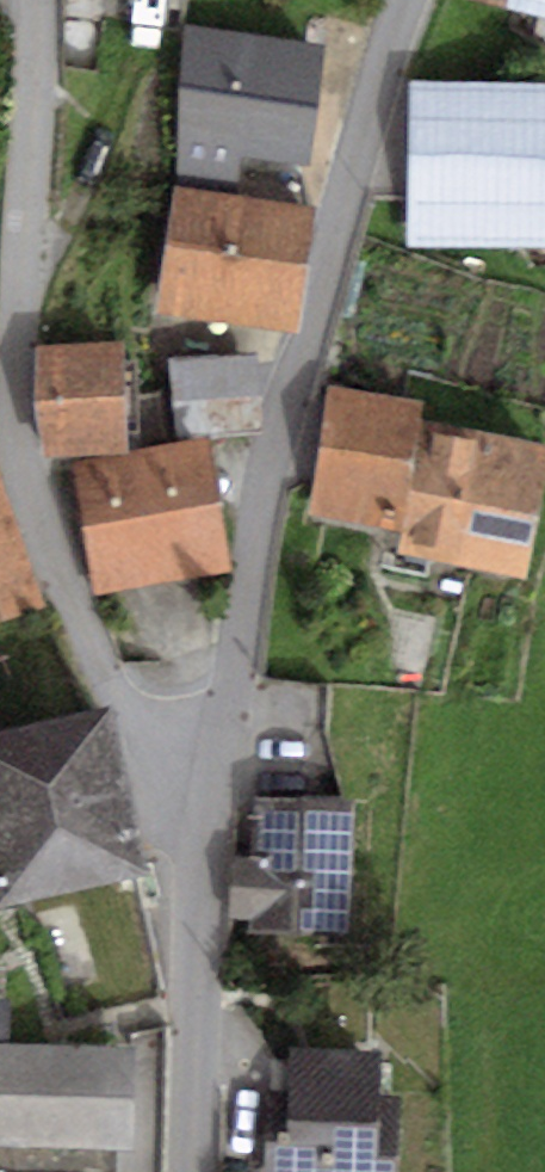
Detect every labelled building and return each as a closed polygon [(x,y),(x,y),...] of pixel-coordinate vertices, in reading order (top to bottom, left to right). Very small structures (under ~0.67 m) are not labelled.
[(465,0),(544,22),(544,0),(465,0)] [(322,55),(180,26),(173,176),(238,185),(241,160),(309,171),(322,55)] [(408,88),(408,252),(544,255),(544,92),(408,88)] [(315,214),(169,190),(157,321),(295,338),(315,214)] [(123,350),(37,349),(42,460),(127,458),(123,350)] [(328,389),(307,520),(401,537),(396,556),(526,591),(544,489),(544,457),(421,424),(425,409),(328,389)] [(207,444),(127,458),(71,464),(95,597),(228,577),(207,444)] [(43,612),(0,482),(0,627),(43,612)] [(0,740),(0,919),(150,887),(111,721),(0,740)] [(357,810),(252,802),(249,863),(230,862),(228,925),(246,928),(246,939),(348,947),(357,810)] [(118,1157),(132,1157),(137,1058),(9,1048),(10,1002),(0,1001),(0,1152),(118,1157)] [(290,1053),(285,1138),(272,1139),(271,1171),(394,1171),(375,1169),(381,1060),(290,1053)] [(0,1152),(0,1171),(118,1171),(118,1157),(0,1152)]
